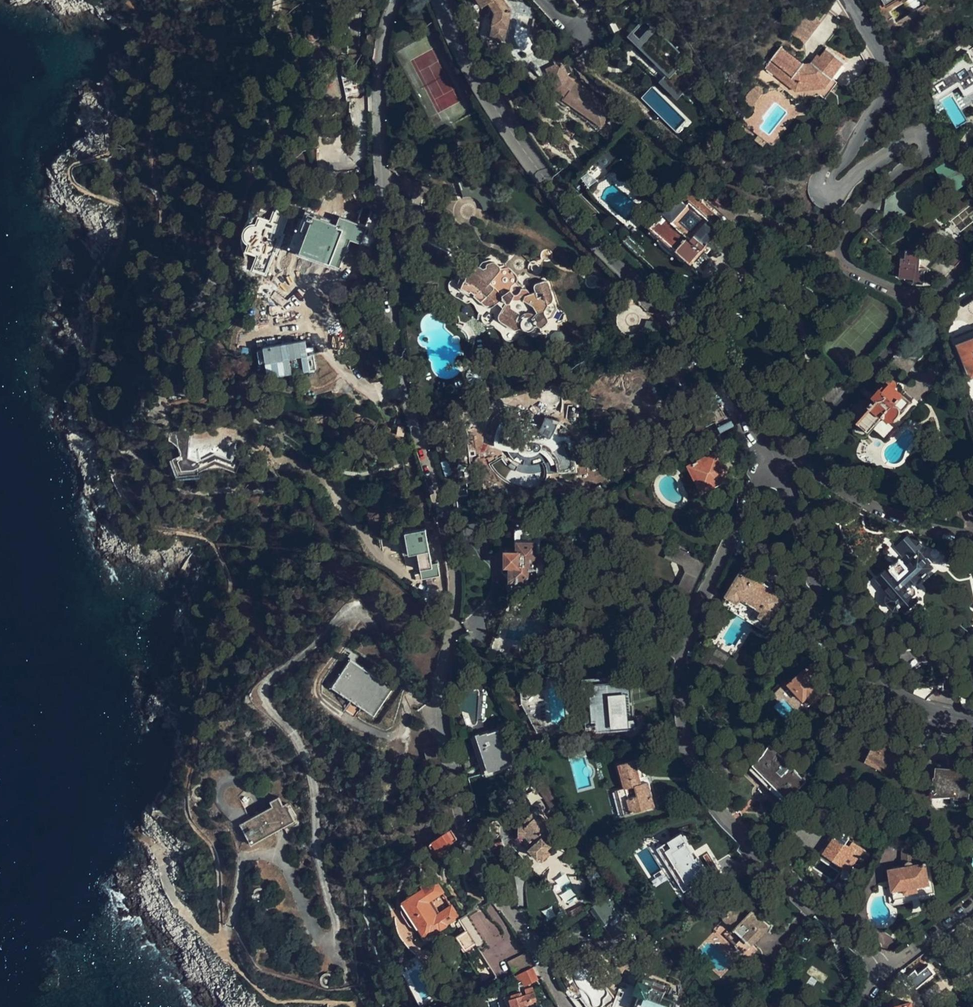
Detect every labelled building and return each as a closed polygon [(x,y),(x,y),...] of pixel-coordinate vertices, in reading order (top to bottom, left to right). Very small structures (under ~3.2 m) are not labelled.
[(505,0),(478,0),(482,7),(489,3),(494,11),(490,24),(493,24),(490,38),(503,40),(505,27),(508,27),(511,11),(505,0)] [(791,32),(803,42),(819,20),(807,11),(791,32)] [(695,76),(673,53),(678,48),(646,14),(629,31),(665,68),(656,77),(674,96),(695,76)] [(327,29),(328,36),(349,35),(349,28),(327,29)] [(548,50),(550,55),(557,51),(555,46),(548,50)] [(818,79),(825,86),(826,86),(844,61),(828,49),(822,57),(819,55),(813,63),(803,64),(780,47),(765,67),(797,90),(801,81),(818,79)] [(953,85),(969,109),(972,106),(972,48),(952,61),(954,63),(926,81),(935,96),(953,85)] [(557,51),(550,55),(553,56),(556,64),(558,68),(555,69),(556,72),(552,73),(559,87),(577,99),(575,102),(604,123),(614,109),(569,78),(567,74),(573,71),(567,60),(561,62),(557,51)] [(558,68),(556,64),(547,68),(555,88),(565,94),(562,98),(601,127),(604,123),(575,102),(577,99),(559,87),(552,73),(556,72),(555,69),(558,68)] [(360,71),(353,72),(357,90),(364,89),(360,71)] [(797,90),(825,86),(818,79),(801,81),(797,90)] [(744,98),(751,108),(765,91),(756,84),(744,98)] [(957,165),(952,158),(941,166),(946,173),(957,165)] [(604,178),(601,172),(593,176),(597,183),(604,178)] [(650,224),(689,259),(701,246),(707,252),(720,237),(714,231),(724,221),(686,186),(650,224)] [(729,197),(730,196),(722,190),(716,198),(725,204),(726,202),(729,205),(732,200),(729,197)] [(950,218),(959,229),(972,218),(972,200),(950,218)] [(367,226),(339,216),(336,224),(307,213),(301,230),(296,228),(289,247),(309,255),(310,258),(312,260),(316,261),(320,259),(323,260),(326,255),(342,261),(351,238),(361,242),(367,226)] [(650,224),(647,228),(686,263),(689,259),(650,224)] [(933,230),(906,246),(906,257),(901,257),(900,276),(914,277),(914,282),(924,282),(924,279),(928,279),(928,266),(923,265),(923,263),(920,262),(920,246),(923,245),(925,248),(934,252),(944,246),(940,238),(938,240),(933,230)] [(340,267),(342,261),(326,255),(323,260),(340,267)] [(548,301),(553,298),(550,284),(548,280),(545,278),(537,281),(535,283),(537,288),(531,289),(523,285),(522,287),(520,285),(514,279),(516,277),(514,273),(509,268),(504,266),(500,267),(498,261),(493,259),(488,260),(486,264),(487,264),(484,265),(478,264),(473,265),(469,269),(468,272),(462,270),(459,279),(459,283),(461,286),(473,293),(476,292),(488,304),(491,304),(497,300),(503,306),(501,309),(500,313),(501,316),(515,327),(523,325),(527,327),(531,327),(533,326),(536,323),(541,324),(545,322),(548,320),(549,316),(546,309),(548,301)] [(266,267),(256,263),(254,270),(255,274),(263,277),(266,267)] [(559,300),(553,298),(548,301),(546,309),(549,316),(554,315),(561,305),(559,300)] [(560,330),(555,330),(551,334),(551,339),(554,344),(560,345),(565,341),(565,334),(560,330)] [(955,341),(969,377),(972,376),(972,334),(955,341)] [(874,393),(865,386),(859,393),(870,403),(869,405),(870,406),(857,421),(868,431),(871,427),(886,439),(915,406),(895,388),(898,384),(896,381),(894,380),(891,381),(893,378),(890,376),(874,393)] [(566,405),(549,402),(545,417),(560,421),(562,422),(566,405)] [(558,461),(560,472),(577,472),(577,465),(574,456),(572,457),(569,449),(563,441),(554,434),(560,421),(545,417),(542,427),(537,428),(535,432),(507,422),(501,444),(509,446),(512,453),(518,460),(523,461),(527,459),(527,450),(537,450),(540,450),(544,446),(558,461)] [(739,432),(740,424),(719,435),(724,445),(740,437),(739,432)] [(231,459),(214,453),(198,458),(202,468),(215,463),(236,471),(248,440),(238,437),(231,459)] [(718,452),(691,465),(703,490),(723,480),(726,470),(718,452)] [(404,531),(408,553),(417,551),(423,579),(440,576),(438,562),(431,562),(425,528),(404,531)] [(402,554),(408,553),(404,531),(399,532),(402,554)] [(905,538),(901,535),(887,547),(890,550),(884,556),(891,564),(876,577),(889,592),(886,594),(886,600),(894,609),(900,610),(903,607),(906,610),(918,600),(915,596),(918,594),(919,588),(915,583),(920,579),(920,577),(925,573),(926,574),(929,571),(928,570),(933,565),(931,564),(932,560),(928,555),(925,557),(920,552),(924,548),(911,533),(905,538)] [(509,552),(508,565),(513,565),(513,588),(536,588),(536,543),(519,543),(520,552),(509,552)] [(720,603),(768,631),(788,595),(771,586),(773,582),(757,573),(755,576),(742,568),(731,586),(727,586),(720,603)] [(509,616),(504,614),(498,634),(493,633),(489,646),(520,655),(524,638),(515,638),(504,635),(509,616)] [(472,630),(467,634),(472,641),(477,637),(472,630)] [(350,658),(332,685),(374,714),(393,687),(355,660),(357,657),(350,652),(347,655),(350,658)] [(791,682),(791,683),(805,699),(809,696),(814,702),(820,696),(824,701),(832,695),(828,689),(829,688),(820,678),(828,671),(817,659),(796,678),(795,677),(791,681),(791,682)] [(918,681),(913,693),(927,699),(932,693),(939,690),(942,689),(942,681),(936,682),(927,686),(918,681)] [(627,682),(596,684),(596,696),(599,726),(599,729),(635,727),(634,715),(630,716),(627,682)] [(779,700),(785,695),(779,688),(775,692),(774,693),(775,696),(779,700)] [(587,696),(589,727),(599,726),(596,696),(587,696)] [(809,696),(805,699),(810,705),(814,702),(809,696)] [(482,772),(489,770),(508,764),(516,762),(510,741),(506,741),(502,729),(472,738),(482,772)] [(907,746),(887,735),(880,732),(868,755),(895,769),(907,746)] [(754,764),(788,797),(806,779),(770,744),(765,753),(754,764)] [(435,747),(424,749),(426,758),(437,756),(435,747)] [(895,769),(868,755),(865,761),(892,775),(895,769)] [(654,806),(648,781),(646,782),(640,783),(639,777),(634,760),(618,764),(624,787),(615,789),(618,801),(622,800),(626,813),(654,806)] [(508,764),(489,770),(490,774),(510,768),(508,764)] [(545,770),(541,764),(536,767),(539,773),(545,770)] [(751,767),(784,800),(788,797),(754,764),(751,767)] [(968,769),(937,767),(936,777),(934,777),(933,789),(951,790),(951,797),(969,798),(970,783),(970,778),(968,778),(968,769)] [(551,807),(563,800),(548,777),(536,784),(551,807)] [(267,799),(270,803),(239,822),(251,843),(282,825),(286,831),(288,830),(285,826),(295,820),(284,800),(281,802),(276,794),(267,799)] [(701,812),(709,810),(706,806),(701,799),(695,803),(701,812)] [(558,842),(565,836),(556,826),(554,828),(549,822),(547,819),(549,817),(540,806),(523,821),(517,820),(515,832),(512,834),(515,839),(517,837),(523,844),(528,845),(538,857),(540,855),(541,853),(545,855),(549,851),(547,848),(557,841),(558,842)] [(841,816),(839,817),(830,811),(820,826),(831,834),(821,849),(824,852),(823,854),(828,857),(829,855),(832,857),(830,859),(835,862),(836,860),(846,868),(861,847),(851,840),(847,845),(843,842),(850,833),(849,832),(854,825),(841,816)] [(450,828),(431,841),(432,842),(426,846),(432,855),(438,851),(449,844),(457,839),(450,828)] [(682,832),(661,844),(681,876),(680,877),(686,885),(707,872),(698,857),(695,858),(691,850),(693,849),(682,832)] [(449,844),(438,851),(442,856),(446,853),(444,851),(451,846),(449,844)] [(893,889),(930,883),(926,861),(915,863),(911,860),(907,861),(905,865),(885,868),(890,881),(892,880),(893,889)] [(598,872),(594,870),(590,872),(589,876),(591,879),(594,880),(598,878),(600,875),(598,872)] [(424,888),(405,900),(425,932),(426,931),(428,934),(439,928),(440,928),(447,923),(448,921),(457,915),(451,906),(439,913),(430,899),(442,892),(436,881),(433,883),(430,880),(423,885),(424,888)] [(935,890),(933,883),(930,883),(893,889),(894,897),(935,890)] [(434,899),(439,910),(451,903),(445,893),(434,899)] [(591,894),(588,896),(592,905),(594,904),(596,903),(591,894)] [(636,919),(642,915),(624,897),(619,901),(636,919)] [(747,914),(753,909),(742,898),(736,903),(747,914)] [(425,932),(405,900),(400,903),(420,935),(425,932)] [(550,913),(558,909),(555,902),(547,905),(550,913)] [(735,944),(740,948),(743,952),(770,925),(753,909),(747,914),(736,903),(722,917),(726,920),(735,929),(736,928),(744,935),(735,944)] [(594,904),(592,905),(604,925),(607,924),(594,904)] [(572,912),(575,917),(585,910),(583,906),(572,912)] [(476,942),(500,981),(507,977),(468,913),(461,917),(468,929),(458,935),(466,948),(476,942)] [(727,960),(740,948),(735,944),(744,935),(736,928),(735,929),(726,920),(707,939),(727,960)] [(936,948),(926,955),(932,963),(942,955),(936,948)] [(514,974),(533,965),(526,952),(507,961),(514,974)] [(908,975),(915,984),(917,987),(936,972),(930,964),(919,972),(916,968),(907,975),(908,975)] [(539,978),(533,965),(514,974),(515,977),(517,977),(519,979),(522,978),(525,984),(539,978)] [(674,1004),(677,999),(664,994),(666,989),(651,983),(653,978),(647,975),(644,981),(641,979),(630,1006),(681,1006),(674,1004)] [(910,988),(915,984),(908,975),(903,979),(910,988)] [(505,996),(509,1006),(533,1006),(532,1002),(538,1000),(533,985),(525,987),(526,990),(517,992),(518,996),(509,998),(507,995),(505,996)]
